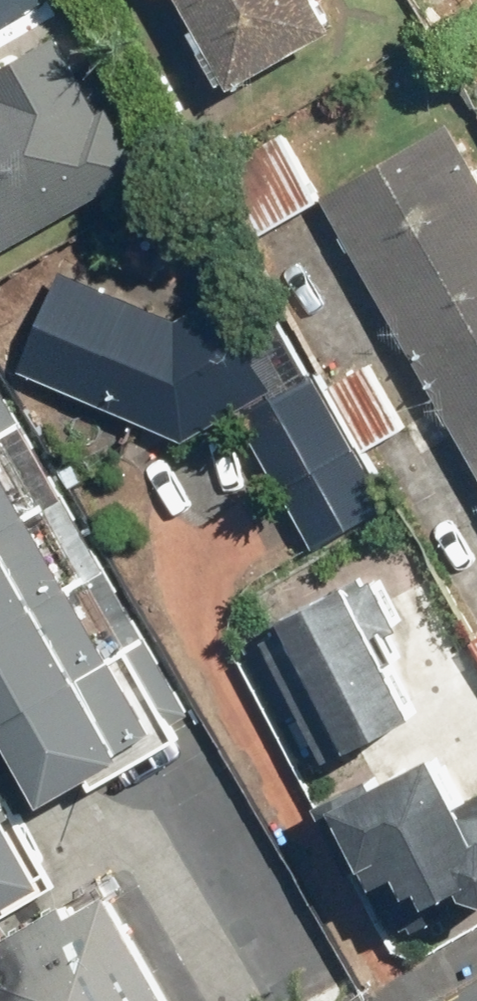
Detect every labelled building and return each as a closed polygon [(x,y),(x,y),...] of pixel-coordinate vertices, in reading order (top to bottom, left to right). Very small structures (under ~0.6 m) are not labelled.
[(236,83),(342,22),(329,0),(188,0),(236,83)] [(147,164),(114,106),(103,113),(59,36),(0,70),(0,247),(147,164)] [(456,122),(326,195),(476,461),(476,158),(456,122)] [(322,201),(287,133),(207,174),(243,241),(322,201)] [(178,315),(57,267),(17,368),(188,436),(276,386),(222,290),(178,315)] [(391,500),(317,373),(244,415),(318,542),(391,500)] [(0,449),(0,703),(51,794),(160,733),(0,449)] [(382,562),(238,634),(285,728),(320,711),(341,753),(422,712),(383,636),(413,621),(382,562)] [(335,804),(406,932),(476,893),(476,794),(471,797),(442,745),(335,804)] [(59,870),(0,769),(0,904),(59,870)] [(113,890),(72,912),(63,897),(0,931),(0,1000),(174,1000),(113,890)]
